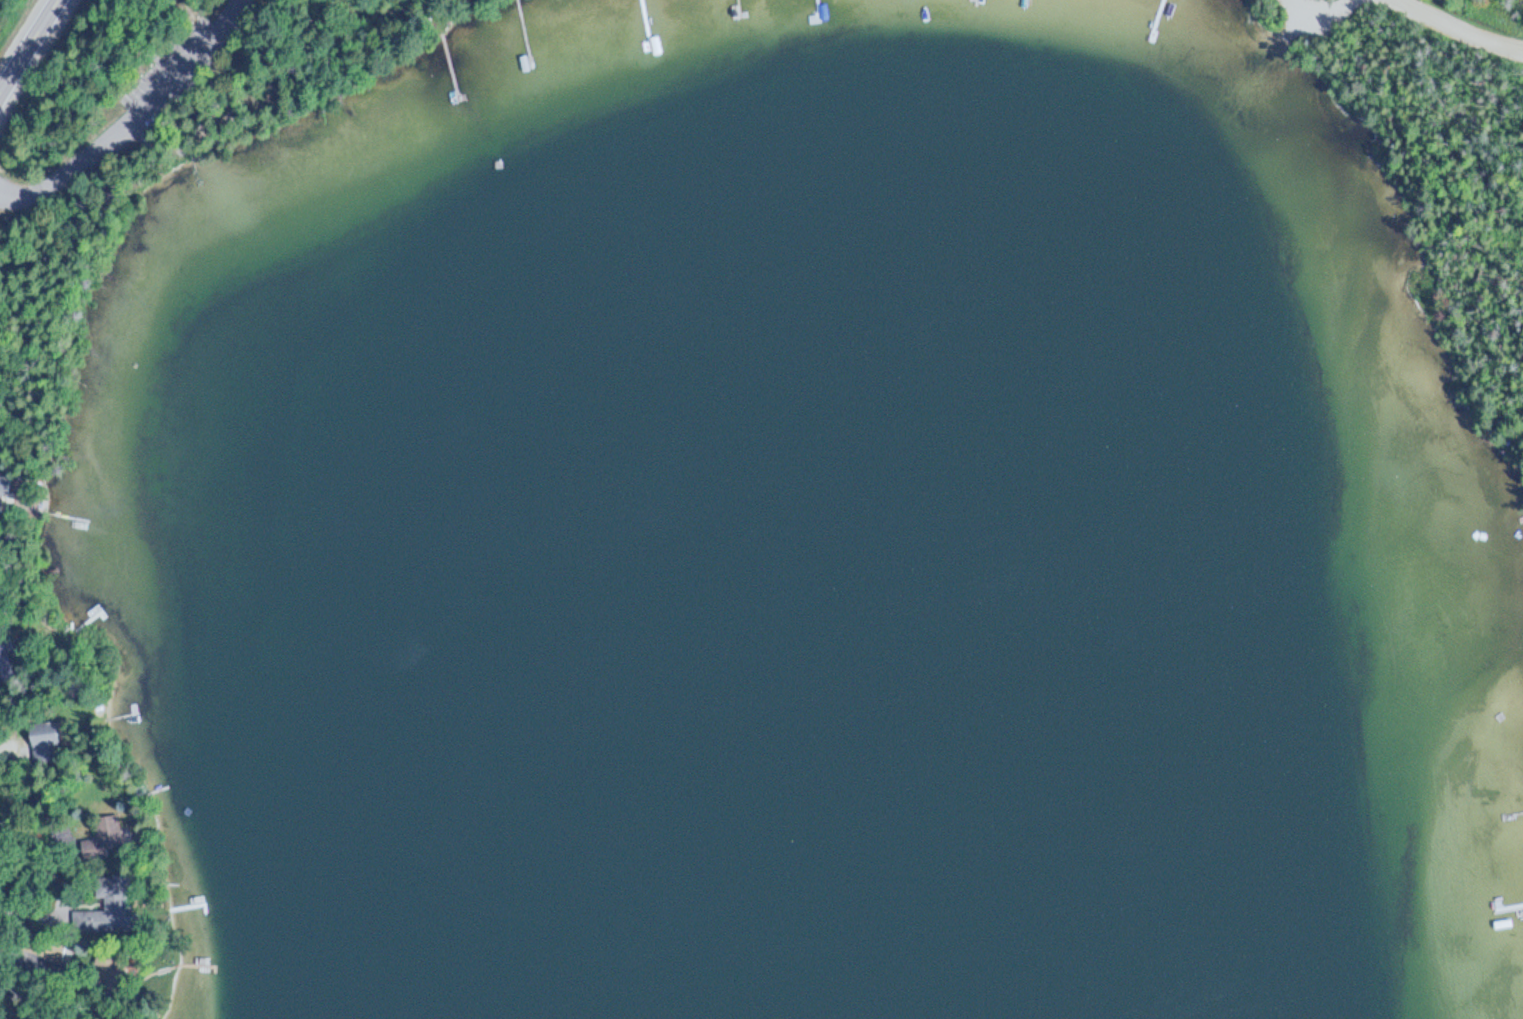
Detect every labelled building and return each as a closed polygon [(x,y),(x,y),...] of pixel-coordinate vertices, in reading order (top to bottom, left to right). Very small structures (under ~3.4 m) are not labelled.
[(17,679),(11,654),(21,652),(16,634),(0,638),(0,684),(17,679)] [(63,722),(32,723),(33,763),(57,762),(56,745),(64,744),(63,722)] [(85,860),(127,853),(121,814),(94,818),(98,837),(82,840),(85,860)] [(74,911),(74,931),(129,931),(129,888),(133,888),(133,875),(97,875),(97,895),(106,895),(106,910),(74,911)] [(20,956),(66,957),(67,938),(21,937),(20,956)] [(127,955),(97,960),(101,983),(130,978),(127,955)]
